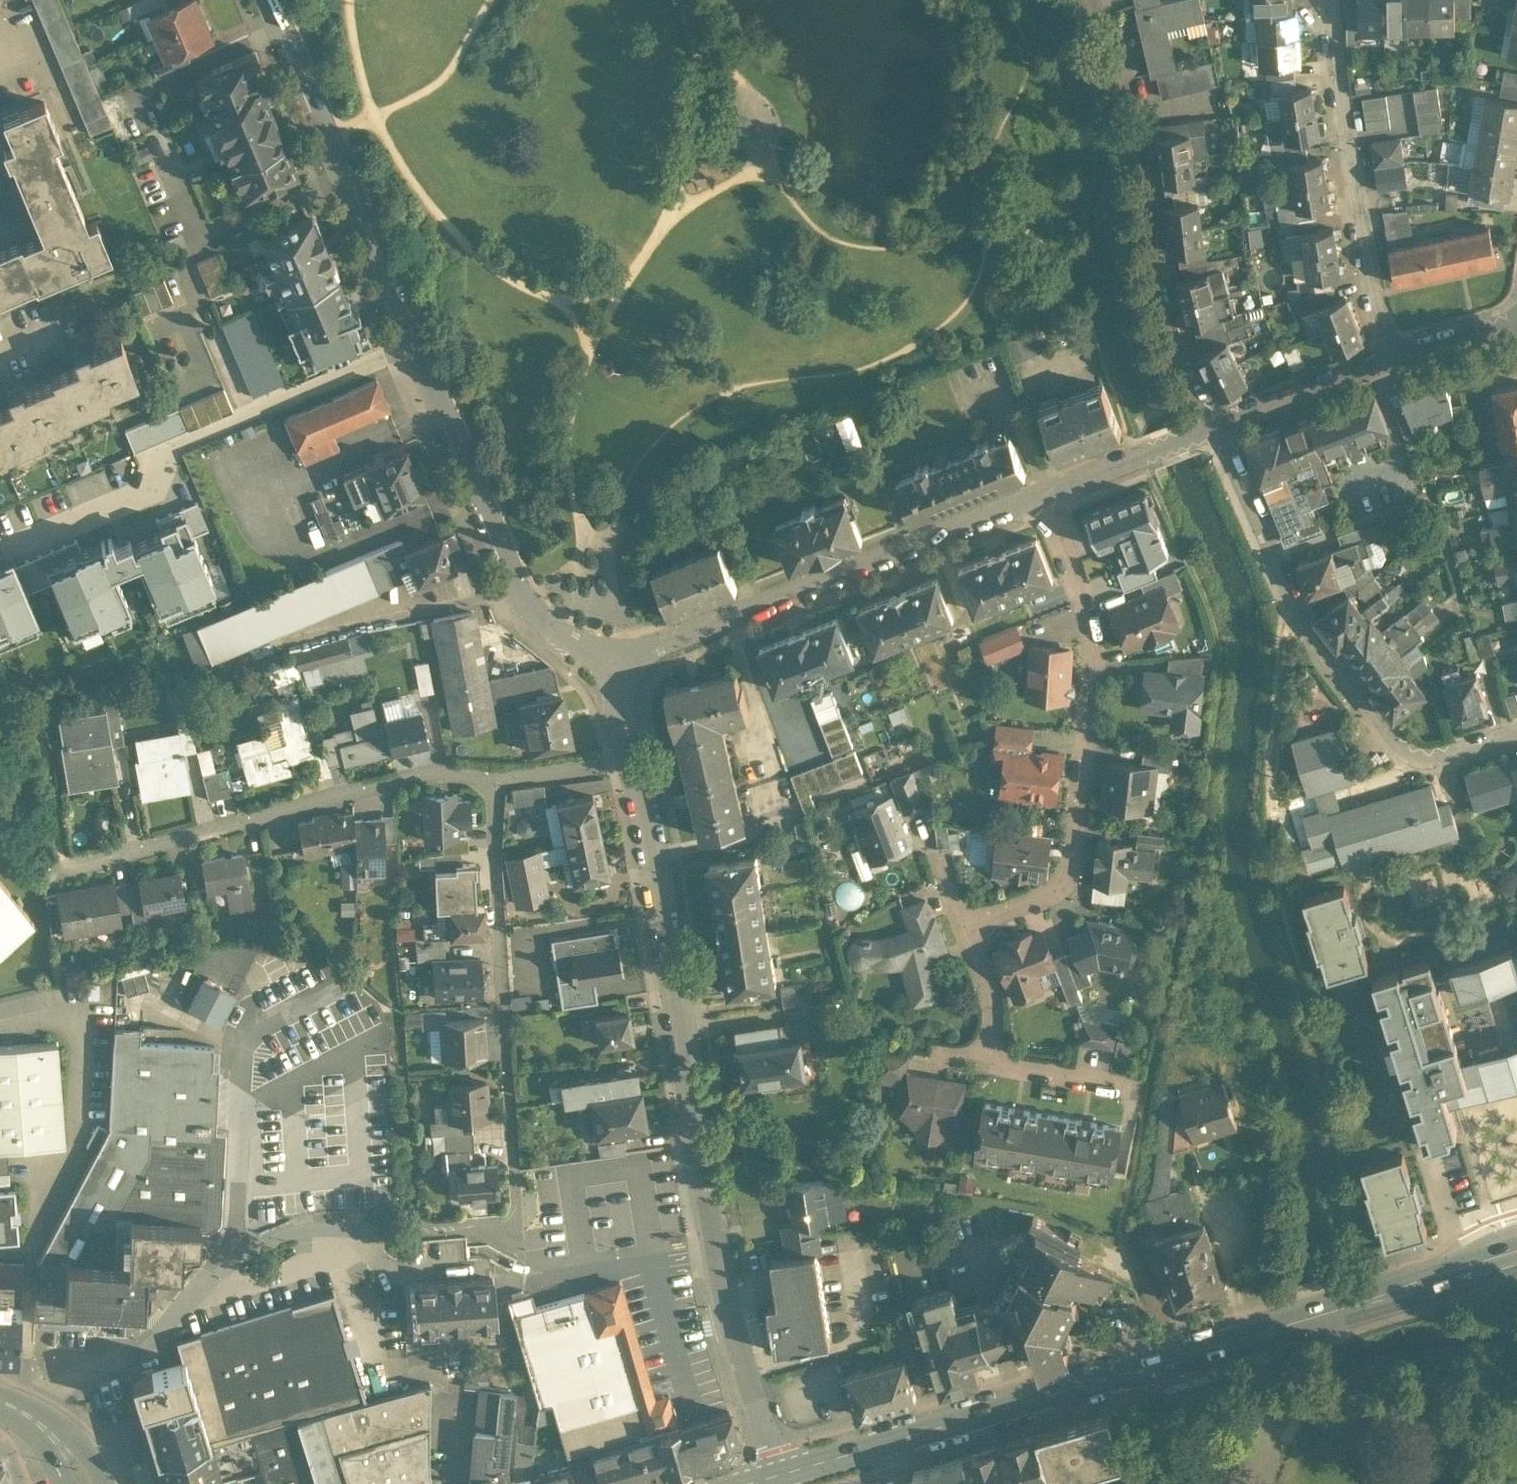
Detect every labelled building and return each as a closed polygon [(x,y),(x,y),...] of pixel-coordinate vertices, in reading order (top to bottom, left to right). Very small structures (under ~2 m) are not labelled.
[(59,0),(35,0),(86,120),(107,111),(59,0)] [(127,4),(132,15),(147,8),(165,1),(165,0),(136,0),(127,4)] [(165,1),(147,8),(159,35),(203,17),(196,0),(184,0),(168,7),(165,1)] [(1138,5),(1138,4),(1136,5),(1153,74),(1158,73),(1157,72),(1177,67),(1166,20),(1204,11),(1201,0),(1161,0),(1138,5)] [(1254,12),(1260,12),(1291,10),(1291,0),(1253,0),(1254,12)] [(1344,17),(1347,17),(1347,42),(1362,41),(1362,29),(1362,28),(1360,28),(1360,0),(1343,0),(1344,17)] [(1384,0),(1360,0),(1360,28),(1362,28),(1362,29),(1385,28),(1384,0)] [(1407,0),(1384,0),(1385,28),(1408,27),(1407,0)] [(1431,0),(1407,0),(1408,27),(1432,27),(1431,0)] [(1432,27),(1456,27),(1455,15),(1455,0),(1431,0),(1432,27)] [(1471,0),(1455,0),(1455,15),(1471,15),(1471,0)] [(1291,10),(1260,12),(1262,36),(1298,33),(1297,9),(1291,10)] [(203,17),(159,35),(167,54),(167,55),(185,48),(211,37),(203,17)] [(1298,33),(1262,36),(1264,63),(1267,63),(1293,61),(1300,60),(1298,33)] [(185,48),(167,55),(167,54),(150,61),(156,73),(190,59),(185,48)] [(233,60),(211,69),(211,71),(197,77),(203,91),(200,92),(207,107),(209,106),(260,84),(248,56),(234,62),(233,60)] [(1215,58),(1177,67),(1157,72),(1158,73),(1163,95),(1221,82),(1215,58)] [(1293,61),(1267,63),(1269,80),(1270,80),(1296,76),(1293,61)] [(1506,69),(1504,81),(1516,83),(1516,71),(1506,69)] [(1296,76),(1270,80),(1272,93),(1281,91),(1297,88),(1296,76)] [(1504,81),(1501,93),(1516,96),(1516,83),(1504,81)] [(260,84),(209,106),(234,165),(282,145),(285,143),(283,143),(280,138),(282,137),(263,91),(261,92),(259,86),(260,85),(260,84)] [(1437,85),(1360,93),(1365,133),(1368,132),(1371,162),(1403,158),(1400,133),(1442,128),(1437,85)] [(1297,88),(1281,91),(1281,96),(1266,99),(1269,116),(1284,114),(1316,109),(1312,86),(1297,88)] [(1488,94),(1484,118),(1516,124),(1516,100),(1488,94)] [(53,142),(61,139),(44,100),(4,117),(15,143),(4,147),(9,159),(12,158),(40,224),(44,223),(48,233),(21,244),(20,241),(0,249),(0,295),(2,294),(3,295),(35,281),(36,284),(110,253),(96,219),(87,223),(53,142)] [(1316,109),(1284,114),(1288,135),(1288,137),(1305,134),(1320,132),(1319,131),(1326,130),(1325,119),(1318,120),(1316,109)] [(107,111),(86,120),(91,133),(112,124),(107,111)] [(748,116),(739,114),(731,119),(729,129),(734,137),(744,138),(751,133),(753,124),(748,116)] [(1154,136),(1149,136),(1151,146),(1160,147),(1161,158),(1193,154),(1208,153),(1204,118),(1187,120),(1188,132),(1173,133),(1154,136)] [(1484,118),(1480,141),(1516,148),(1516,147),(1516,124),(1484,118)] [(1171,122),(1152,124),(1154,136),(1173,133),(1171,122)] [(1288,137),(1288,135),(1282,136),(1282,134),(1277,135),(1277,136),(1275,137),(1271,138),(1273,151),(1282,150),(1307,146),(1305,134),(1288,137)] [(1516,148),(1480,141),(1475,164),(1513,171),(1516,148)] [(234,165),(231,166),(237,182),(240,181),(245,194),(268,184),(268,186),(284,180),(283,178),(297,172),(290,157),(288,158),(282,145),(234,165)] [(1309,158),(1307,146),(1282,150),(1284,163),(1292,162),(1291,161),(1309,158)] [(1193,154),(1161,158),(1164,182),(1165,182),(1196,178),(1196,177),(1193,154)] [(1309,158),(1291,161),(1292,162),(1295,184),(1327,179),(1323,156),(1309,158)] [(1513,171),(1475,164),(1471,188),(1481,190),(1505,194),(1509,195),(1513,171)] [(1375,187),(1405,182),(1403,170),(1373,175),(1375,187)] [(1203,175),(1202,176),(1196,177),(1196,178),(1198,189),(1210,188),(1208,174),(1203,175)] [(1196,178),(1165,182),(1167,193),(1173,192),(1198,189),(1196,178)] [(1327,179),(1295,184),(1299,206),(1299,207),(1315,205),(1330,202),(1327,179)] [(1198,189),(1173,192),(1175,204),(1199,201),(1199,202),(1214,200),(1212,188),(1210,188),(1198,189)] [(1444,188),(1445,204),(1455,203),(1454,188),(1444,188)] [(1505,194),(1481,190),(1479,202),(1503,206),(1505,194)] [(1175,204),(1159,206),(1160,217),(1169,218),(1170,228),(1202,224),(1199,202),(1199,201),(1175,204)] [(1315,205),(1299,207),(1299,206),(1287,208),(1289,220),(1316,216),(1315,205)] [(1407,208),(1385,211),(1391,239),(1412,234),(1407,208)] [(308,216),(295,222),(294,220),(287,223),(287,225),(261,236),(269,256),(257,261),(268,287),(280,282),(286,296),(297,291),(334,276),(328,262),(334,260),(320,228),(314,230),(308,216)] [(1289,220),(1281,222),(1282,234),(1287,234),(1302,231),(1318,228),(1316,216),(1289,220)] [(1202,224),(1170,228),(1173,252),(1179,251),(1205,248),(1202,224)] [(1490,225),(1390,246),(1397,281),(1498,260),(1490,225)] [(1318,228),(1302,231),(1287,234),(1289,252),(1299,250),(1300,254),(1306,253),(1338,249),(1334,226),(1318,228)] [(1205,248),(1179,251),(1181,265),(1207,260),(1205,248)] [(1338,249),(1306,253),(1309,276),(1330,273),(1341,272),(1338,249)] [(219,253),(197,262),(201,273),(224,264),(219,253)] [(1181,265),(1184,278),(1224,268),(1224,269),(1230,267),(1228,256),(1207,260),(1181,265)] [(224,264),(201,273),(206,284),(228,275),(224,264)] [(1184,278),(1177,280),(1183,303),(1230,291),(1227,280),(1226,280),(1224,269),(1224,268),(1184,278)] [(1330,273),(1309,276),(1303,277),(1307,293),(1307,294),(1332,287),(1330,273)] [(228,275),(206,284),(211,295),(233,286),(228,275)] [(334,276),(297,291),(286,296),(296,319),(302,317),(317,353),(352,339),(348,330),(358,326),(352,313),(355,312),(355,307),(348,300),(349,300),(348,298),(346,299),(336,275),(334,276)] [(164,278),(153,283),(162,305),(173,300),(164,278)] [(153,283),(142,288),(151,310),(162,305),(153,283)] [(1332,287),(1307,294),(1307,293),(1289,298),(1295,315),(1303,312),(1303,313),(1318,307),(1317,307),(1337,299),(1332,287)] [(142,288),(131,292),(140,314),(151,310),(142,288)] [(1230,291),(1183,303),(1186,313),(1178,317),(1181,327),(1195,323),(1235,314),(1230,297),(1242,294),(1241,288),(1230,291)] [(1337,299),(1317,307),(1318,307),(1326,329),(1356,317),(1347,295),(1337,299)] [(1247,320),(1252,318),(1265,313),(1262,306),(1244,311),(1247,320)] [(219,320),(248,394),(280,382),(252,307),(219,320)] [(1199,338),(1228,327),(1247,320),(1244,311),(1235,314),(1195,323),(1199,338)] [(1356,317),(1326,329),(1334,350),(1364,339),(1356,317)] [(1228,327),(1232,340),(1256,331),(1252,318),(1247,320),(1228,327)] [(1228,327),(1199,338),(1205,351),(1228,340),(1228,341),(1232,340),(1228,327)] [(0,409),(0,451),(2,450),(3,454),(42,438),(40,432),(72,418),(70,414),(108,398),(106,392),(135,380),(135,381),(138,380),(121,339),(89,353),(87,349),(75,354),(79,364),(52,376),(54,379),(23,392),(21,388),(9,394),(13,404),(0,409)] [(1205,351),(1192,357),(1197,368),(1204,365),(1209,375),(1238,361),(1228,341),(1228,340),(1205,351)] [(1305,362),(1295,341),(1282,346),(1293,367),(1305,362)] [(1238,361),(1209,375),(1219,396),(1248,382),(1238,361)] [(1433,373),(1399,386),(1409,411),(1415,426),(1435,418),(1438,427),(1440,426),(1439,422),(1454,420),(1455,420),(1453,404),(1451,392),(1449,392),(1446,376),(1435,378),(1433,373)] [(351,389),(285,417),(304,462),(340,447),(333,431),(389,408),(377,378),(376,379),(351,389)] [(1103,384),(1041,408),(1047,422),(1046,423),(1059,455),(1121,431),(1103,384)] [(1494,388),(1504,445),(1507,444),(1516,442),(1516,384),(1494,388)] [(224,387),(213,392),(222,414),(233,409),(224,387)] [(213,392),(202,397),(211,419),(222,414),(213,392)] [(1376,393),(1348,404),(1347,401),(1335,406),(1336,408),(1309,419),(1323,452),(1389,425),(1376,393)] [(202,397),(191,402),(200,424),(211,419),(202,397)] [(200,424),(191,402),(180,406),(189,428),(200,424)] [(1464,402),(1453,404),(1455,420),(1454,420),(1455,425),(1456,425),(1456,426),(1468,423),(1464,402)] [(1409,411),(1398,415),(1406,436),(1417,432),(1415,426),(1409,411)] [(1309,419),(1283,429),(1297,465),(1313,504),(1328,498),(1322,483),(1333,479),(1323,452),(1309,419)] [(1282,426),(1263,434),(1262,433),(1250,438),(1251,439),(1247,440),(1262,478),(1272,503),(1295,494),(1285,469),(1297,465),(1283,429),(1282,426)] [(1011,433),(990,442),(988,438),(976,443),(978,447),(954,456),(969,495),(1026,472),(1011,433)] [(1507,444),(1510,460),(1480,466),(1483,480),(1516,473),(1516,442),(1507,444)] [(225,447),(204,454),(209,468),(216,465),(218,470),(232,466),(225,447)] [(407,449),(365,466),(367,470),(346,479),(354,499),(365,495),(373,514),(383,509),(384,511),(425,493),(407,449)] [(930,465),(929,462),(916,467),(918,470),(897,478),(913,517),(969,495),(954,456),(930,465)] [(1483,480),(1480,466),(1472,468),(1475,481),(1483,480)] [(1483,480),(1486,494),(1512,489),(1514,499),(1509,501),(1510,505),(1516,504),(1516,473),(1483,480)] [(1147,491),(1087,514),(1100,545),(1124,535),(1136,565),(1169,552),(1157,523),(1159,522),(1147,491)] [(846,495),(818,506),(816,500),(804,505),(806,510),(777,522),(794,565),(863,537),(846,495)] [(344,528),(338,514),(330,517),(325,503),(312,508),(323,536),(344,528)] [(1319,517),(1296,525),(1301,537),(1323,529),(1319,517)] [(1491,524),(1493,539),(1516,534),(1516,519),(1491,524)] [(45,563),(74,632),(131,608),(115,570),(137,560),(158,610),(215,586),(188,520),(133,543),(132,539),(116,546),(111,535),(45,563)] [(1375,523),(1362,528),(1365,536),(1378,531),(1375,523)] [(1491,524),(1483,526),(1485,541),(1493,539),(1491,524)] [(1361,525),(1339,533),(1343,545),(1365,537),(1365,536),(1362,528),(1361,525)] [(406,549),(390,555),(397,571),(400,569),(404,578),(407,585),(418,580),(421,587),(446,577),(443,570),(454,565),(441,534),(406,549)] [(1037,537),(960,568),(976,610),(1054,579),(1037,537)] [(1333,548),(1299,560),(1310,592),(1344,580),(1343,578),(1359,573),(1367,565),(1363,553),(1370,551),(1365,537),(1343,545),(1333,548)] [(401,538),(360,555),(374,590),(404,578),(400,569),(397,571),(390,555),(406,549),(401,538)] [(720,543),(654,570),(671,614),(738,587),(720,543)] [(1495,556),(1497,569),(1516,565),(1516,551),(1495,556)] [(360,555),(194,625),(209,660),(374,590),(360,555)] [(39,622),(13,560),(0,565),(0,638),(39,622)] [(1359,573),(1343,578),(1344,580),(1347,590),(1362,584),(1371,577),(1367,565),(1359,573)] [(1497,569),(1499,582),(1516,579),(1516,565),(1497,569)] [(1176,570),(1142,583),(1147,594),(1164,587),(1167,593),(1183,587),(1176,570)] [(1496,570),(1475,574),(1478,584),(1498,580),(1496,570)] [(938,577),(860,608),(876,649),(954,618),(938,577)] [(1147,594),(1112,609),(1127,646),(1146,638),(1147,642),(1173,631),(1163,606),(1171,603),(1167,593),(1164,587),(1147,594)] [(1349,592),(1338,601),(1338,600),(1328,608),(1329,608),(1318,617),(1338,643),(1344,638),(1344,637),(1372,615),(1391,601),(1384,593),(1362,609),(1349,592)] [(1516,595),(1506,597),(1508,611),(1516,609),(1516,595)] [(1425,597),(1406,612),(1413,622),(1432,607),(1425,597)] [(1432,607),(1413,622),(1422,632),(1440,618),(1432,607)] [(473,611),(434,620),(454,730),(494,722),(486,678),(473,611)] [(1372,615),(1344,637),(1344,638),(1362,661),(1413,622),(1406,612),(1405,611),(1383,629),(1372,615)] [(838,616),(760,647),(777,689),(854,658),(838,616)] [(1413,622),(1362,661),(1380,684),(1380,685),(1409,663),(1402,654),(1425,636),(1422,632),(1413,622)] [(953,644),(975,637),(971,623),(948,630),(953,644)] [(1015,624),(982,638),(991,660),(1025,647),(1015,624)] [(403,643),(369,652),(373,668),(420,655),(413,632),(401,635),(403,643)] [(1490,632),(1477,634),(1482,654),(1483,654),(1495,651),(1490,632)] [(362,633),(347,637),(351,652),(366,648),(362,633)] [(1476,633),(1466,636),(1472,657),(1482,654),(1476,633)] [(347,637),(295,651),(300,667),(351,652),(347,637)] [(1070,648),(1032,645),(1029,695),(1067,698),(1067,695),(1070,695),(1074,692),(1074,686),(1071,682),(1068,682),(1070,648)] [(1409,663),(1380,685),(1380,684),(1374,689),(1394,715),(1405,706),(1406,707),(1415,700),(1415,699),(1426,690),(1413,674),(1428,663),(1425,651),(1409,663)] [(1205,653),(1170,657),(1168,670),(1203,673),(1205,653)] [(416,660),(419,690),(430,689),(427,659),(416,660)] [(550,665),(515,672),(520,696),(558,688),(555,668),(550,665)] [(1462,676),(1459,665),(1444,670),(1458,716),(1488,707),(1478,671),(1462,676)] [(1168,670),(1165,670),(1164,673),(1148,671),(1147,682),(1142,681),(1140,695),(1145,696),(1144,704),(1177,708),(1175,725),(1197,727),(1203,673),(1168,670)] [(515,672),(486,678),(492,708),(506,705),(505,699),(520,696),(515,672)] [(737,672),(667,688),(677,730),(680,729),(721,720),(749,714),(743,688),(741,688),(737,672)] [(1509,714),(1516,712),(1516,688),(1503,692),(1509,714)] [(116,693),(103,695),(104,707),(106,706),(109,724),(121,722),(116,693)] [(561,693),(521,702),(531,750),(571,741),(561,693)] [(268,747),(264,733),(238,740),(250,782),(291,770),(288,761),(315,754),(298,695),(275,701),(286,742),(268,747)] [(372,705),(350,710),(354,727),(337,731),(344,761),(345,763),(393,751),(385,720),(377,722),(372,705)] [(104,707),(64,714),(69,743),(61,745),(62,747),(66,746),(72,782),(116,775),(117,782),(119,782),(109,724),(106,706),(104,707)] [(789,771),(797,794),(862,771),(841,710),(821,718),(834,756),(789,771)] [(421,712),(385,720),(393,751),(428,743),(421,712)] [(189,720),(178,722),(180,733),(181,733),(185,751),(196,749),(189,720)] [(721,720),(680,729),(704,835),(746,825),(721,720)] [(1034,727),(997,722),(994,747),(1011,749),(1011,748),(1031,750),(1034,727)] [(1432,783),(1342,811),(1334,783),(1357,776),(1342,725),(1294,740),(1309,791),(1317,788),(1324,811),(1306,816),(1315,846),(1305,849),(1311,867),(1345,858),(1347,866),(1460,832),(1450,801),(1439,805),(1432,783)] [(333,733),(322,736),(330,764),(344,761),(337,731),(333,732),(333,733)] [(180,733),(138,741),(137,737),(136,737),(146,792),(189,784),(190,790),(191,789),(185,753),(185,751),(181,733),(180,733)] [(1031,750),(1011,748),(1011,749),(1008,777),(1006,777),(1006,779),(1007,779),(1007,781),(1015,782),(1014,792),(1018,792),(1021,796),(1029,797),(1033,794),(1056,797),(1056,795),(1053,794),(1056,765),(1060,765),(1061,754),(1031,750)] [(1174,752),(1144,748),(1143,763),(1156,765),(1156,766),(1173,768),(1174,752)] [(1467,773),(1476,805),(1516,793),(1516,758),(1467,773)] [(1131,764),(1108,762),(1104,799),(1117,800),(1117,805),(1146,809),(1149,781),(1154,782),(1156,766),(1156,765),(1143,763),(1131,762),(1131,764)] [(229,766),(203,773),(210,799),(235,792),(229,766)] [(914,769),(892,777),(904,811),(927,802),(914,769)] [(544,784),(512,788),(514,804),(546,800),(544,784)] [(456,793),(423,794),(425,839),(442,838),(458,838),(458,836),(457,825),(470,824),(469,799),(456,800),(456,793)] [(593,795),(557,802),(565,843),(601,835),(593,795)] [(892,795),(853,810),(860,829),(858,830),(866,850),(868,849),(872,860),(911,845),(910,843),(912,842),(907,830),(906,831),(892,795)] [(354,811),(325,817),(331,849),(354,845),(354,856),(356,856),(354,819),(354,811)] [(394,813),(381,814),(381,818),(382,818),(383,840),(395,839),(394,813)] [(325,817),(299,822),(304,854),(331,849),(325,817)] [(381,818),(354,819),(356,856),(356,872),(385,871),(383,840),(382,818),(381,818)] [(806,821),(795,823),(799,838),(809,836),(806,821)] [(1164,833),(1138,830),(1137,842),(1163,845),(1164,833)] [(1052,834),(1028,831),(1026,843),(1048,845),(1048,846),(1050,846),(1052,834)] [(601,835),(565,843),(573,882),(610,874),(601,835)] [(458,838),(442,838),(442,852),(456,851),(456,852),(461,852),(461,851),(469,850),(468,836),(458,836),(458,838)] [(1132,841),(1099,838),(1098,852),(1096,852),(1095,863),(1096,864),(1094,882),(1127,886),(1128,873),(1153,876),(1156,848),(1132,845),(1132,841)] [(1026,843),(1002,840),(998,871),(1004,878),(1011,873),(1015,873),(1015,874),(1026,875),(1026,874),(1042,876),(1043,864),(1046,864),(1048,846),(1048,845),(1026,843)] [(520,903),(545,897),(535,850),(512,856),(512,857),(518,892),(520,903)] [(442,852),(434,852),(434,862),(435,871),(440,870),(440,869),(456,869),(456,864),(457,863),(456,852),(456,851),(442,852)] [(429,853),(418,856),(420,863),(434,862),(434,852),(429,853)] [(242,853),(204,860),(209,886),(209,888),(210,888),(228,884),(232,908),(251,905),(242,853)] [(348,856),(344,859),(345,886),(357,886),(356,873),(356,872),(356,856),(354,856),(348,856)] [(518,892),(512,857),(502,859),(505,894),(518,892)] [(756,857),(710,865),(717,906),(761,898),(759,885),(761,885),(756,857)] [(457,863),(456,864),(456,869),(440,869),(440,870),(441,890),(436,891),(437,908),(449,907),(476,905),(475,874),(476,873),(476,863),(457,863)] [(156,874),(138,877),(139,881),(144,911),(145,913),(146,912),(146,910),(161,908),(161,910),(163,909),(162,907),(184,904),(184,906),(186,905),(180,870),(178,870),(179,872),(156,876),(156,874)] [(88,889),(59,894),(59,891),(58,891),(58,893),(64,928),(102,921),(103,928),(123,924),(120,911),(115,885),(114,881),(95,885),(96,888),(90,889),(89,886),(87,886),(88,889)] [(139,881),(127,883),(132,909),(133,913),(144,911),(139,881)] [(127,883),(115,885),(120,911),(132,909),(127,883)] [(209,886),(196,889),(200,913),(214,911),(210,888),(209,888),(209,886)] [(1334,974),(1371,962),(1347,886),(1309,898),(1334,974)] [(0,889),(0,955),(32,930),(0,889)] [(58,893),(46,895),(51,930),(64,928),(58,893)] [(928,897),(904,907),(911,926),(935,917),(928,897)] [(761,898),(717,906),(724,950),(769,943),(761,898)] [(476,905),(449,907),(450,926),(440,927),(440,923),(424,924),(424,937),(445,936),(485,933),(484,905),(476,905)] [(912,929),(899,935),(886,938),(869,939),(867,946),(869,953),(872,959),(878,963),(885,965),(905,963),(914,1004),(935,999),(938,997),(940,994),(941,990),(941,987),(933,951),(946,946),(935,917),(911,926),(912,929)] [(1114,923),(1099,920),(1098,923),(1090,921),(1088,928),(1086,928),(1085,933),(1086,935),(1075,940),(1078,948),(1086,966),(1087,966),(1100,960),(1103,961),(1106,964),(1114,966),(1118,964),(1122,965),(1122,967),(1124,967),(1125,964),(1127,964),(1134,961),(1137,945),(1133,940),(1130,940),(1131,938),(1122,928),(1113,926),(1114,923)] [(609,930),(551,939),(562,1006),(598,1000),(594,982),(622,977),(617,944),(612,945),(609,930)] [(1031,932),(1006,941),(1008,945),(996,950),(1008,981),(1010,980),(1017,997),(1043,987),(1036,971),(1055,963),(1056,963),(1054,957),(1044,931),(1032,936),(1031,932)] [(424,937),(416,937),(417,951),(445,950),(445,936),(424,937)] [(769,943),(724,950),(730,991),(777,984),(772,956),(771,956),(769,943)] [(205,946),(117,970),(117,978),(202,954),(205,946)] [(1078,948),(1065,953),(1079,987),(1093,981),(1087,966),(1086,966),(1078,948)] [(1451,970),(1459,997),(1516,980),(1516,950),(1451,970)] [(1065,953),(1054,957),(1056,963),(1055,963),(1071,1003),(1083,998),(1079,987),(1065,953)] [(480,957),(433,959),(435,996),(482,994),(480,957)] [(1437,974),(1431,957),(1375,975),(1429,1145),(1460,1136),(1451,1105),(1461,1102),(1449,1065),(1464,1060),(1446,1003),(1437,974)] [(235,993),(204,976),(188,1006),(219,1023),(235,993)] [(803,982),(782,986),(786,1005),(806,1002),(803,982)] [(445,1009),(420,1011),(421,1024),(441,1023),(440,1021),(446,1021),(445,1009)] [(629,1012),(582,1019),(585,1032),(598,1030),(600,1043),(633,1038),(629,1012)] [(446,1021),(440,1021),(441,1023),(443,1058),(486,1056),(483,1018),(446,1021)] [(1095,1020),(1083,1018),(1079,1041),(1091,1044),(1095,1020)] [(808,1020),(783,1024),(785,1040),(801,1038),(802,1039),(811,1037),(808,1020)] [(1107,1022),(1095,1020),(1091,1044),(1103,1046),(1102,1046),(1103,1046),(1107,1022)] [(782,1022),(736,1030),(741,1063),(743,1062),(746,1081),(762,1079),(763,1087),(783,1084),(784,1089),(808,1085),(822,1071),(819,1049),(813,1050),(811,1037),(802,1039),(801,1038),(785,1040),(783,1024),(782,1022)] [(1118,1024),(1107,1022),(1103,1045),(1103,1046),(1114,1048),(1118,1024)] [(97,1150),(39,1259),(37,1259),(35,1300),(65,1302),(68,1261),(128,1264),(130,1217),(200,1221),(200,1222),(219,1218),(223,1132),(209,1131),(214,1045),(114,1039),(109,1126),(110,1126),(109,1127),(108,1129),(97,1150)] [(0,1045),(0,1147),(65,1142),(57,1041),(0,1045)] [(1464,1060),(1449,1065),(1461,1102),(1516,1085),(1516,1045),(1464,1060)] [(909,1056),(881,1051),(880,1073),(901,1077),(906,1070),(909,1056)] [(588,1077),(586,1078),(589,1097),(596,1134),(597,1134),(598,1141),(623,1137),(625,1137),(624,1129),(647,1125),(641,1088),(639,1088),(636,1069),(630,1070),(629,1064),(617,1066),(618,1072),(588,1077)] [(965,1082),(910,1072),(903,1111),(921,1114),(919,1129),(923,1135),(937,1138),(944,1133),(946,1119),(958,1121),(965,1082)] [(588,1076),(562,1080),(565,1101),(589,1097),(586,1078),(588,1077),(588,1076)] [(1224,1080),(1208,1085),(1210,1091),(1185,1099),(1183,1093),(1181,1093),(1183,1099),(1194,1136),(1195,1136),(1238,1123),(1224,1080)] [(485,1081),(450,1083),(451,1099),(446,1099),(447,1107),(452,1107),(452,1119),(452,1120),(462,1120),(492,1118),(491,1103),(486,1103),(485,1081)] [(1179,1094),(1164,1092),(1158,1177),(1149,1198),(1167,1192),(1170,1191),(1174,1148),(1178,1100),(1179,1094)] [(1194,1136),(1183,1099),(1178,1100),(1174,1148),(1197,1141),(1195,1136),(1194,1136)] [(1081,1119),(1026,1109),(1025,1108),(1025,1109),(1015,1107),(1014,1106),(1014,1107),(986,1102),(977,1151),(990,1153),(994,1150),(999,1151),(999,1154),(1024,1159),(1025,1155),(1030,1156),(1033,1160),(1057,1164),(1062,1161),(1067,1162),(1066,1166),(1091,1170),(1092,1167),(1097,1168),(1100,1172),(1113,1174),(1121,1125),(1093,1121),(1093,1120),(1092,1120),(1092,1121),(1082,1119),(1082,1118),(1081,1118),(1081,1119)] [(452,1119),(431,1121),(432,1135),(445,1134),(463,1132),(462,1120),(452,1120),(452,1119)] [(98,1123),(87,1144),(97,1150),(108,1129),(98,1123)] [(463,1132),(445,1134),(447,1151),(447,1152),(469,1150),(475,1149),(473,1131),(463,1132)] [(623,1137),(598,1141),(601,1157),(626,1153),(623,1137)] [(0,1148),(0,1171),(9,1170),(7,1148),(0,1148)] [(496,1164),(471,1166),(469,1150),(447,1152),(447,1151),(445,1154),(446,1168),(456,1167),(459,1199),(473,1198),(473,1203),(485,1202),(485,1197),(499,1196),(496,1164)] [(1404,1151),(1362,1164),(1366,1175),(1370,1173),(1373,1185),(1367,1186),(1371,1201),(1373,1200),(1377,1211),(1375,1212),(1377,1219),(1377,1220),(1378,1222),(1384,1220),(1387,1230),(1384,1231),(1387,1242),(1428,1230),(1423,1212),(1416,1215),(1412,1203),(1422,1200),(1416,1180),(1406,1183),(1402,1171),(1409,1169),(1404,1151)] [(543,1253),(567,1252),(563,1161),(540,1162),(543,1253)] [(824,1178),(788,1184),(794,1223),(794,1224),(818,1220),(846,1216),(841,1189),(831,1190),(831,1187),(826,1188),(824,1178)] [(1167,1192),(1149,1198),(1160,1234),(1178,1228),(1172,1211),(1197,1203),(1191,1184),(1170,1191),(1167,1192)] [(0,1190),(0,1242),(19,1240),(15,1188),(0,1190)] [(1197,1203),(1172,1211),(1178,1228),(1160,1234),(1159,1234),(1179,1299),(1225,1286),(1205,1220),(1202,1221),(1197,1203)] [(1083,1242),(1034,1216),(1026,1231),(1007,1237),(1016,1267),(1021,1266),(1023,1270),(1010,1296),(979,1305),(993,1348),(992,1349),(993,1350),(993,1348),(1010,1343),(1011,1345),(1012,1345),(1011,1343),(1034,1335),(1042,1361),(1069,1353),(1061,1328),(1064,1327),(1064,1328),(1072,1311),(1079,1309),(1074,1290),(1072,1289),(1075,1283),(1101,1297),(1112,1275),(1076,1256),(1083,1242)] [(200,1221),(130,1217),(128,1264),(128,1265),(145,1266),(180,1268),(198,1248),(198,1243),(199,1243),(200,1222),(200,1221)] [(818,1220),(794,1224),(794,1223),(787,1224),(789,1237),(784,1238),(784,1239),(820,1234),(820,1233),(818,1220)] [(824,1252),(820,1234),(784,1239),(787,1255),(773,1257),(780,1301),(769,1303),(776,1350),(831,1341),(817,1253),(824,1252)] [(23,1276),(22,1258),(0,1259),(0,1278),(23,1276)] [(128,1264),(68,1261),(65,1302),(143,1306),(144,1284),(152,1285),(153,1284),(154,1270),(145,1269),(145,1266),(128,1265),(128,1264)] [(480,1278),(460,1280),(459,1279),(446,1280),(446,1281),(413,1283),(417,1328),(496,1321),(493,1277),(480,1278)] [(617,1283),(587,1291),(584,1292),(585,1292),(512,1314),(539,1405),(539,1406),(551,1402),(555,1415),(566,1454),(637,1433),(638,1438),(656,1432),(655,1431),(657,1431),(678,1425),(677,1425),(677,1423),(677,1422),(677,1420),(676,1420),(669,1394),(668,1392),(666,1392),(666,1393),(655,1396),(653,1396),(631,1323),(632,1323),(631,1321),(630,1321),(620,1284),(619,1281),(617,1282),(617,1283)] [(953,1288),(914,1300),(920,1318),(922,1317),(927,1331),(924,1332),(933,1359),(935,1358),(940,1373),(937,1373),(943,1391),(981,1379),(974,1355),(992,1349),(993,1348),(979,1305),(960,1311),(953,1288)] [(334,1291),(177,1339),(183,1358),(131,1374),(157,1459),(158,1459),(212,1443),(220,1441),(220,1442),(251,1432),(298,1418),(300,1418),(367,1399),(334,1291)] [(19,1355),(21,1307),(0,1306),(0,1354),(19,1355)] [(904,1357),(847,1374),(855,1400),(854,1400),(858,1411),(865,1415),(877,1411),(917,1399),(904,1357)] [(490,1371),(467,1369),(465,1386),(480,1388),(488,1388),(490,1371)] [(298,1418),(309,1456),(310,1459),(318,1483),(409,1483),(430,1478),(428,1470),(428,1467),(428,1409),(430,1382),(300,1418),(298,1418)] [(488,1388),(480,1388),(476,1428),(492,1430),(496,1431),(496,1430),(500,1390),(488,1388)] [(515,1391),(500,1390),(496,1430),(511,1431),(515,1391)] [(551,1402),(539,1406),(539,1405),(538,1405),(537,1421),(555,1415),(551,1402)] [(710,1416),(695,1420),(692,1420),(693,1421),(678,1425),(657,1431),(669,1471),(670,1471),(673,1471),(673,1470),(687,1466),(690,1466),(690,1465),(704,1461),(707,1461),(707,1460),(721,1456),(722,1457),(725,1455),(727,1454),(726,1453),(736,1439),(736,1440),(738,1438),(737,1435),(729,1412),(730,1412),(729,1409),(727,1410),(727,1411),(712,1415),(709,1415),(710,1416)] [(1110,1410),(1038,1432),(1051,1474),(1052,1476),(1074,1469),(1074,1468),(1086,1465),(1086,1466),(1109,1459),(1108,1458),(1121,1454),(1121,1455),(1123,1455),(1110,1410)] [(251,1432),(263,1470),(267,1483),(276,1483),(279,1483),(274,1467),(293,1462),(300,1483),(318,1483),(310,1459),(309,1456),(298,1418),(251,1432)] [(536,1424),(521,1423),(515,1463),(515,1480),(530,1475),(536,1424)] [(492,1430),(476,1428),(471,1478),(490,1472),(489,1466),(492,1430)] [(496,1430),(496,1431),(492,1430),(489,1466),(490,1472),(493,1483),(501,1483),(509,1482),(507,1463),(511,1431),(496,1430)] [(592,1451),(591,1450),(590,1451),(600,1483),(625,1483),(667,1472),(668,1473),(669,1472),(669,1471),(657,1431),(655,1431),(656,1432),(638,1438),(592,1451)] [(251,1432),(220,1442),(220,1441),(212,1443),(216,1458),(230,1454),(231,1455),(237,1461),(258,1455),(251,1432)] [(1002,1443),(1014,1483),(1029,1483),(1028,1481),(1051,1474),(1038,1432),(1002,1443)] [(158,1459),(161,1470),(157,1471),(161,1483),(214,1483),(223,1481),(216,1458),(212,1443),(158,1459)] [(1002,1443),(966,1453),(975,1483),(1014,1483),(1002,1443)] [(915,1469),(919,1483),(975,1483),(966,1453),(915,1469)] [(0,1461),(0,1483),(10,1483),(3,1461),(0,1461)] [(530,1475),(533,1483),(575,1483),(569,1464),(530,1475)] [(251,1473),(254,1483),(267,1483),(263,1470),(251,1473)] [(465,1480),(466,1483),(493,1483),(490,1472),(471,1478),(465,1480)] [(509,1482),(510,1483),(533,1483),(530,1475),(515,1480),(509,1482)]
